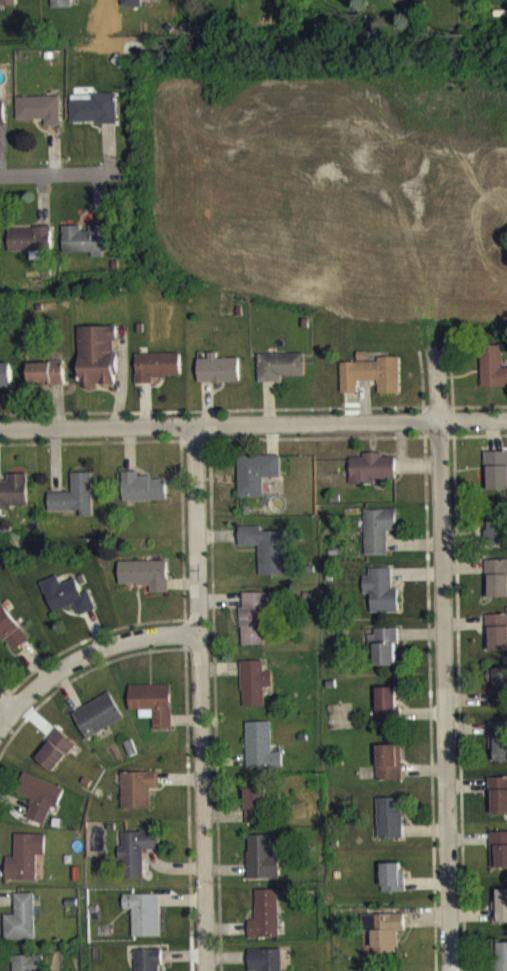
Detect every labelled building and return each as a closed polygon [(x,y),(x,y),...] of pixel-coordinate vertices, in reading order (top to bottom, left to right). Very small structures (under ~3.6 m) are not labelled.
[(17,8),(34,7),(34,0),(0,0),(0,15),(17,15),(17,8)] [(47,6),(53,6),(53,17),(75,17),(75,5),(95,5),(95,0),(47,0),(47,6)] [(143,4),(164,4),(164,0),(118,0),(118,16),(143,15),(143,4)] [(118,103),(72,104),(73,133),(119,132),(118,103)] [(62,105),(18,106),(18,129),(47,128),(47,135),(63,134),(62,105)] [(65,235),(65,263),(93,262),(93,267),(104,266),(104,261),(111,261),(110,234),(91,234),(91,241),(83,241),(83,235),(65,235)] [(10,237),(10,261),(53,260),(53,236),(10,237)] [(82,394),(117,394),(116,348),(119,348),(118,335),(80,336),(82,394)] [(506,396),(506,376),(503,376),(503,355),(482,355),(482,396),(506,396)] [(181,362),(137,363),(137,393),(155,393),(154,386),(182,385),(181,362)] [(241,391),(240,367),(219,368),(219,362),(210,362),(210,368),(199,368),(200,392),(241,391)] [(261,391),(283,391),(283,385),(307,385),(306,363),(260,363),(261,391)] [(341,372),(342,402),(359,402),(358,390),(379,390),(379,403),(401,402),(400,366),(379,366),(379,371),(341,372)] [(31,392),(50,391),(50,395),(66,394),(65,371),(30,372),(31,392)] [(0,372),(0,396),(13,396),(12,372),(0,372)] [(487,499),(506,499),(506,461),(486,461),(487,499)] [(350,467),(351,493),(375,493),(375,488),(396,488),(395,466),(382,467),(382,462),(364,462),(364,467),(350,467)] [(264,506),(264,486),(281,486),(281,465),(239,465),(240,506),(264,506)] [(167,509),(167,488),(151,488),(151,485),(139,485),(139,480),(123,481),(124,510),(167,509)] [(93,526),(92,481),(72,481),(72,501),(49,502),(49,520),(80,520),(80,526),(93,526)] [(8,483),(9,491),(0,491),(0,518),(12,518),(12,515),(28,515),(28,483),(8,483)] [(489,513),(489,537),(484,537),(484,555),(506,554),(506,512),(489,513)] [(364,519),(365,565),(388,564),(387,541),(398,541),(397,519),(364,519)] [(240,555),(259,554),(260,585),(287,584),(287,541),(262,541),(262,535),(240,536),(240,555)] [(486,570),(487,607),(506,607),(506,569),(486,570)] [(151,602),(169,602),(169,570),(119,570),(119,594),(151,594),(151,602)] [(364,603),(371,603),(372,622),(399,622),(398,598),(392,598),(392,577),(369,577),(369,586),(364,586),(364,603)] [(76,614),(80,625),(97,618),(90,599),(82,602),(76,588),(62,593),(58,585),(41,591),(54,623),(76,614)] [(241,654),(268,655),(269,602),(244,602),(243,616),(241,616),(241,654)] [(14,661),(31,649),(1,609),(0,610),(0,643),(14,661)] [(488,624),(489,660),(506,660),(506,624),(488,624)] [(375,675),(398,675),(397,638),(375,638),(375,644),(368,644),(369,658),(375,658),(375,675)] [(241,670),(242,716),(265,716),(265,697),(274,696),(273,680),(264,681),(264,670),(241,670)] [(506,715),(506,678),(495,678),(496,715),(506,715)] [(172,738),(172,694),(129,695),(130,719),(140,719),(140,727),(154,727),(154,738),(172,738)] [(397,696),(377,697),(378,732),(398,732),(397,696)] [(72,722),(86,749),(125,728),(110,701),(72,722)] [(490,730),(490,771),(506,770),(506,730),(490,730)] [(246,732),(247,778),(283,777),(283,761),(273,761),(272,731),(246,732)] [(35,768),(53,783),(77,753),(60,739),(35,768)] [(402,754),(377,755),(378,790),(403,789),(402,754)] [(66,798),(25,781),(17,801),(34,808),(26,827),(45,835),(53,817),(57,819),(66,798)] [(151,818),(151,798),(160,797),(159,781),(122,782),(123,819),(151,818)] [(490,823),(506,822),(506,787),(489,787),(490,823)] [(246,832),(266,833),(267,798),(247,797),(246,832)] [(404,848),(403,806),(377,807),(378,848),(404,848)] [(122,840),(122,855),(119,855),(119,871),(124,871),(125,888),(144,888),(144,859),(162,859),(161,840),(122,840)] [(506,877),(506,841),(491,841),(492,878),(506,877)] [(6,866),(5,890),(37,891),(37,864),(46,865),(46,844),(15,843),(15,866),(6,866)] [(248,888),(281,889),(281,864),(271,864),(272,844),(248,844),(248,888)] [(383,902),(405,901),(404,872),(382,873),(383,902)] [(279,899),(256,899),(257,930),(249,930),(250,947),(280,947),(279,899)] [(498,899),(498,910),(493,910),(493,932),(506,932),(506,899),(498,899)] [(5,950),(37,948),(35,902),(14,903),(15,924),(4,924),(5,950)] [(133,947),(161,946),(160,903),(124,904),(124,918),(133,918),(133,947)] [(372,939),(373,966),(398,966),(397,940),(405,940),(405,923),(362,924),(363,939),(372,939)] [(495,952),(495,970),(506,970),(506,952),(495,952)] [(160,958),(135,959),(135,970),(160,970),(160,958)] [(282,958),(249,959),(249,970),(282,970),(282,958)]
